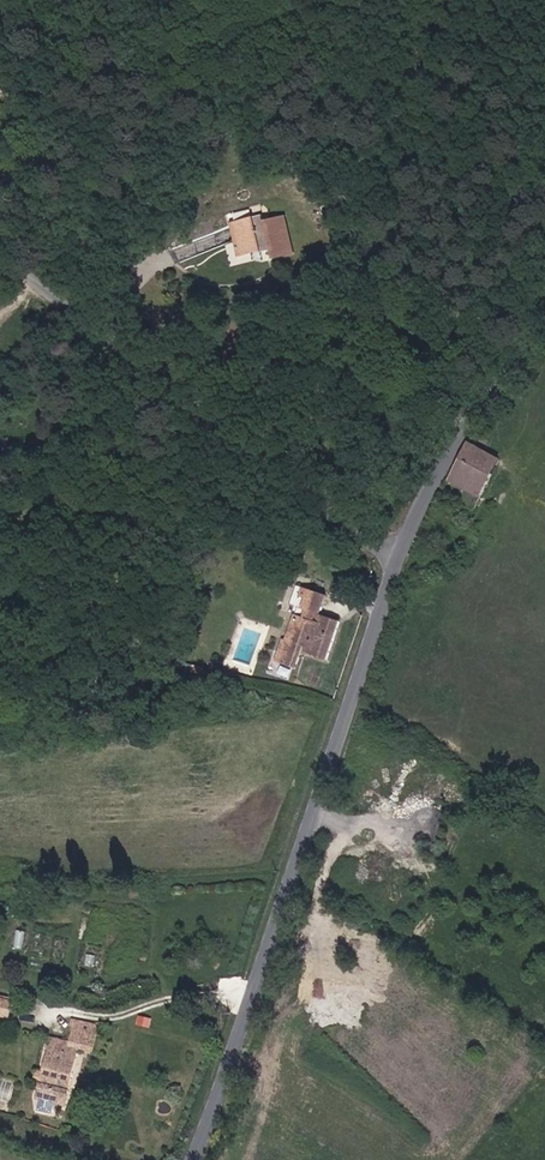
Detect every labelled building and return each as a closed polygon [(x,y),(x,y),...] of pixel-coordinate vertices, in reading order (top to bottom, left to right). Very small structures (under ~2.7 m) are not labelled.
[(272,241),(276,254),(299,248),(291,215),(269,220),(268,215),(235,224),(242,253),(270,247),(269,241),(272,241)] [(471,441),(452,479),(485,495),(505,457),(471,441)] [(309,585),(303,605),(319,611),(326,591),(309,585)] [(296,653),(301,655),(298,663),(329,673),(348,620),(319,611),(303,605),(288,651),(278,648),(273,664),(290,669),(296,653)] [(270,672),(293,680),(298,663),(301,655),(296,653),(290,669),(273,664),(270,672)] [(0,997),(0,1015),(10,1018),(14,1002),(0,997)] [(44,1071),(42,1081),(40,1099),(72,1104),(84,1045),(85,1037),(100,1040),(102,1023),(73,1017),(71,1026),(77,1027),(74,1043),(48,1039),(44,1071)] [(100,1040),(85,1037),(84,1045),(98,1048),(100,1040)]
